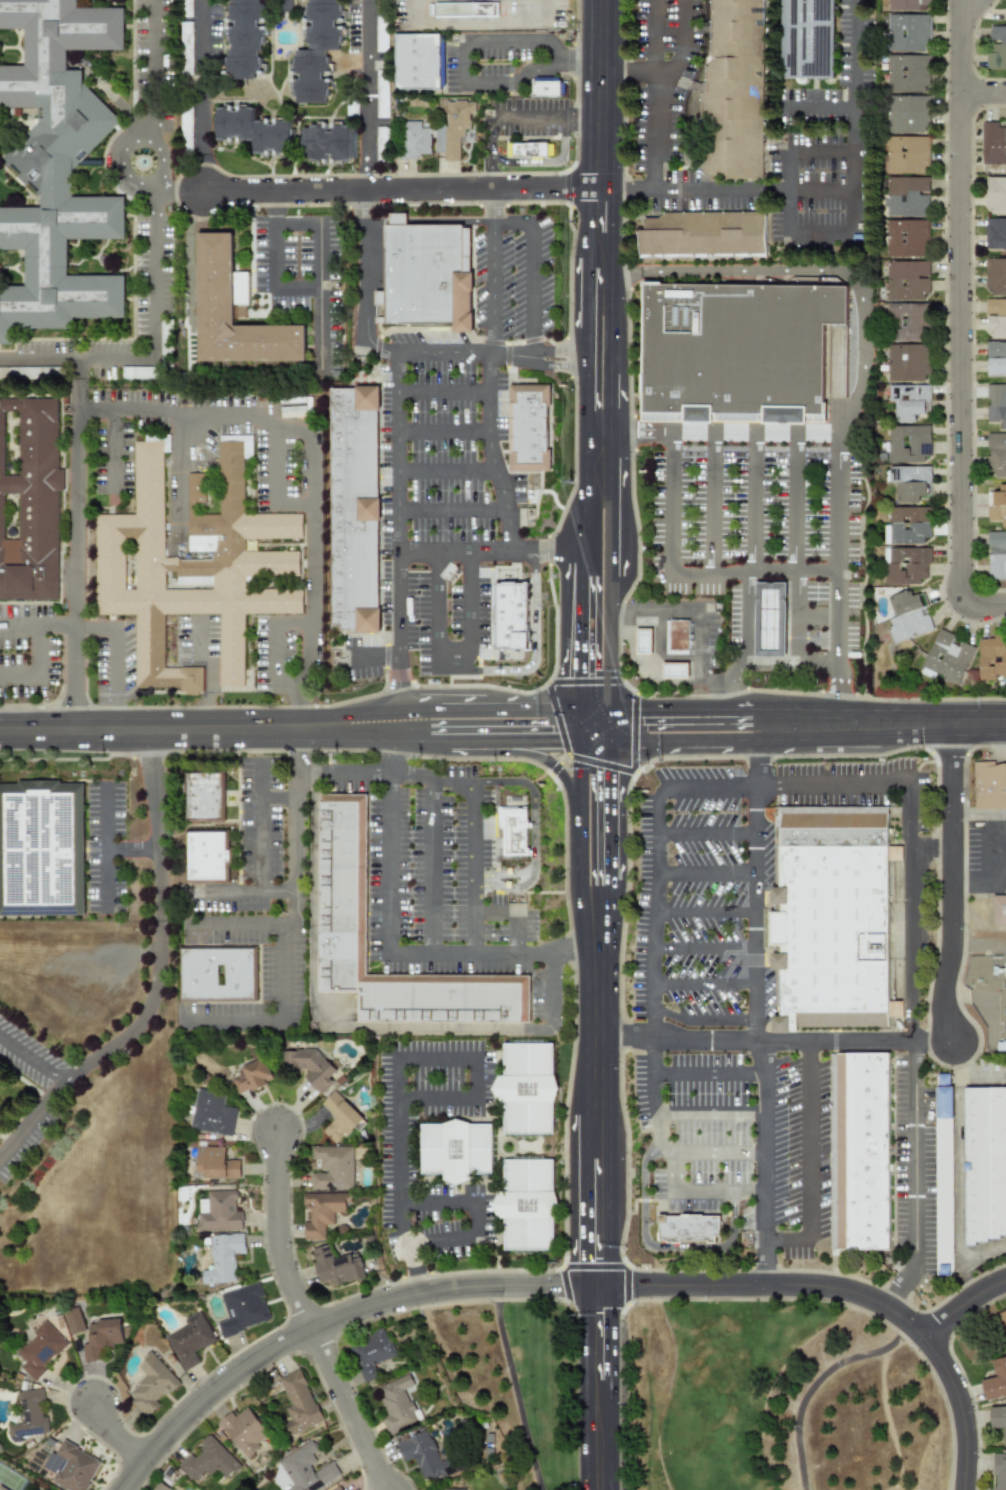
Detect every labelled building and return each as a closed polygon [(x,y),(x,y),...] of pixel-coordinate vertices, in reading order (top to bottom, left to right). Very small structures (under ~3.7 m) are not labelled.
[(15,348),(0,348),(0,293),(26,294),(26,254),(0,254),(0,214),(41,215),(41,200),(3,162),(39,126),(39,113),(0,113),(0,70),(26,71),(26,33),(0,32),(0,0),(76,0),(76,12),(125,13),(125,55),(66,54),(66,75),(82,75),(82,86),(120,125),(75,171),(75,200),(124,200),(124,242),(68,242),(67,281),(125,281),(125,323),(73,323),(72,335),(15,334),(15,348)] [(231,85),(233,0),(267,0),(267,7),(268,77),(268,85),(231,85)] [(280,15),(280,0),(295,0),(295,15),(280,15)] [(328,52),(329,57),(329,109),(297,109),(298,57),(310,57),(310,52),(310,0),(342,0),(341,52),(328,52)] [(713,65),(714,0),(768,0),(766,182),(723,182),(700,168),(701,97),(709,92),(709,70),(713,65)] [(786,80),(787,0),(834,0),(833,80),(786,80)] [(887,10),(929,11),(929,0),(887,0),(887,10)] [(501,6),(501,19),(438,19),(438,5),(501,6)] [(928,52),(929,15),(887,14),(886,51),(928,52)] [(990,26),(989,42),(991,42),(990,52),(985,52),(985,68),(1005,68),(1005,26),(990,26)] [(399,38),(444,38),(443,94),(398,93),(399,38)] [(886,91),(928,92),(928,55),(887,54),(886,91)] [(531,96),(562,96),(562,81),(531,81),(531,96)] [(886,133),(928,133),(928,96),(886,95),(886,133)] [(473,101),(446,101),(445,125),(435,125),(435,153),(443,153),(443,161),(459,161),(459,129),(468,129),(468,114),(473,114),(473,101)] [(293,160),(256,159),(256,146),(244,146),(225,146),(219,146),(219,130),(219,111),(234,111),(257,111),(257,125),(293,126),(293,160)] [(429,154),(429,130),(431,130),(431,121),(398,122),(399,159),(418,159),(418,154),(429,154)] [(1005,164),(1005,123),(997,123),(997,122),(981,122),(981,164),(1005,164)] [(315,130),(355,131),(355,146),(354,165),(332,165),(314,165),(315,130)] [(928,136),(881,136),(881,174),(928,173),(928,136)] [(506,143),(507,157),(547,156),(547,142),(506,143)] [(885,216),(927,216),(928,193),(928,177),(885,177),(885,216)] [(986,177),(985,214),(1005,214),(1005,177),(986,177)] [(770,216),(770,262),(645,261),(645,215),(770,216)] [(1005,249),(1005,218),(985,217),(984,248),(1005,249)] [(885,256),(927,257),(927,220),(886,219),(885,256)] [(380,226),(469,226),(469,326),(380,326),(380,226)] [(200,236),(236,236),(236,329),(308,329),(308,365),(200,364),(200,236)] [(985,258),(984,294),(1005,294),(1005,259),(985,258)] [(927,261),(886,261),(886,300),(928,300),(927,261)] [(645,284),(779,286),(850,287),(849,325),(829,324),(825,424),(645,422),(645,284)] [(384,324),(385,292),(375,291),(374,324),(384,324)] [(986,337),(1005,337),(1005,298),(984,299),(985,315),(986,315),(986,337)] [(887,303),(887,340),(927,340),(927,303),(887,303)] [(986,341),(985,375),(1005,376),(1005,341),(986,341)] [(886,381),(928,382),(928,345),(887,344),(886,381)] [(986,384),(986,422),(999,422),(999,429),(1005,429),(1005,384),(986,384)] [(508,471),(509,385),(549,386),(548,471),(508,471)] [(929,385),(888,386),(888,401),(893,401),(893,422),(915,422),(914,415),(924,415),(924,400),(929,400),(929,385)] [(327,625),(327,390),(375,390),(375,632),(338,632),(338,625),(327,625)] [(57,603),(0,602),(0,405),(58,406),(57,603)] [(929,425),(887,426),(888,463),(923,463),(923,456),(930,456),(929,425)] [(987,433),(986,476),(1005,476),(1005,433),(987,433)] [(167,447),(166,559),(187,559),(188,474),(206,474),(206,515),(219,515),(219,445),(246,445),(246,517),(307,518),(307,547),(245,547),(245,555),(305,556),(304,581),(246,580),(246,591),(307,591),(307,615),(247,615),(246,691),(217,690),(217,618),(167,618),(166,672),(204,673),(203,697),(182,696),(182,691),(137,691),(138,619),(97,619),(97,519),(136,519),(137,446),(167,447)] [(894,503),(918,503),(918,496),(929,496),(929,466),(888,467),(888,483),(894,482),(894,503)] [(998,484),(998,492),(987,492),(987,520),(1000,520),(1000,528),(1005,528),(1005,484),(998,484)] [(923,544),(923,538),(930,538),(930,507),(889,507),(888,526),(883,526),(883,543),(923,544)] [(987,532),(987,546),(988,546),(987,579),(1005,579),(1005,532),(987,532)] [(883,548),(884,583),(926,582),(926,564),(930,564),(930,547),(883,548)] [(527,649),(526,582),(493,583),(493,649),(527,649)] [(788,586),(788,658),(760,658),(760,586),(788,586)] [(893,643),(932,630),(926,613),(921,615),(918,607),(926,605),(922,592),(911,596),(909,589),(886,597),(893,617),(886,620),(893,643)] [(687,622),(687,652),(669,652),(669,621),(687,622)] [(650,629),(635,628),(634,653),(650,654),(650,629)] [(959,684),(973,649),(951,640),(953,635),(937,628),(921,668),(959,684)] [(994,680),(994,677),(1005,676),(1005,636),(977,637),(978,681),(994,680)] [(686,663),(661,662),(660,676),(686,677),(686,663)] [(998,767),(1005,767),(1005,811),(977,811),(977,763),(998,763),(998,767)] [(223,820),(224,773),(185,773),(185,820),(223,820)] [(83,916),(83,785),(0,785),(0,916),(83,916)] [(366,796),(365,976),(530,978),(529,1024),(356,1022),(357,991),(317,991),(319,796),(366,796)] [(528,809),(527,857),(501,857),(501,809),(528,809)] [(887,809),(775,809),(775,847),(887,847),(887,809)] [(228,829),(186,830),(187,884),(229,883),(228,829)] [(888,861),(902,860),(901,846),(888,847),(888,861)] [(890,1029),(887,847),(775,847),(776,1029),(890,1029)] [(995,898),(1005,898),(1005,928),(995,928),(995,898)] [(259,945),(258,998),(182,997),(182,945),(259,945)] [(551,1043),(550,1135),(503,1134),(504,1043),(551,1043)] [(320,1095),(336,1082),(330,1076),(336,1071),(315,1049),(281,1050),(281,1069),(305,1069),(307,1071),(302,1076),(320,1095)] [(888,1054),(888,1252),(837,1251),(837,1054),(888,1054)] [(231,1079),(237,1095),(272,1080),(262,1058),(235,1069),(238,1076),(231,1079)] [(938,1274),(937,1072),(954,1072),(953,1274),(938,1274)] [(967,1084),(1005,1084),(1005,1233),(1002,1233),(1002,1237),(990,1237),(990,1240),(977,1240),(977,1244),(966,1244),(967,1084)] [(189,1129),(231,1136),(236,1108),(222,1106),(224,1093),(196,1088),(189,1129)] [(322,1131),(336,1144),(361,1117),(333,1090),(320,1104),(334,1118),(322,1131)] [(490,1126),(489,1174),(419,1174),(420,1125),(490,1126)] [(224,1146),(195,1147),(195,1173),(203,1173),(203,1179),(239,1178),(239,1159),(224,1160),(224,1146)] [(310,1189),(352,1188),(352,1146),(310,1146),(310,1159),(319,1159),(319,1171),(310,1171),(310,1189)] [(549,1161),(548,1251),(502,1250),(503,1161),(549,1161)] [(197,1231),(241,1230),(241,1211),(235,1211),(235,1190),(206,1191),(206,1199),(196,1199),(197,1231)] [(303,1239),(324,1239),(324,1225),(333,1225),(333,1212),(345,1212),(344,1193),(302,1193),(302,1208),(308,1208),(308,1222),(303,1222),(303,1239)] [(720,1214),(720,1243),(660,1242),(660,1213),(720,1214)] [(201,1284),(235,1282),(234,1254),(244,1253),(243,1233),(209,1235),(210,1270),(200,1270),(201,1284)] [(319,1282),(332,1279),(333,1285),(364,1278),(357,1252),(331,1259),(327,1245),(310,1249),(319,1282)] [(227,1319),(215,1323),(220,1337),(270,1322),(258,1282),(219,1293),(227,1319)] [(84,1331),(78,1307),(64,1310),(69,1334),(84,1331)] [(164,1336),(183,1371),(199,1362),(194,1352),(216,1340),(199,1310),(182,1320),(185,1324),(164,1336)] [(1005,1331),(1005,1310),(997,1313),(1005,1331)] [(67,1344),(44,1320),(32,1332),(34,1335),(16,1352),(25,1362),(19,1367),(34,1382),(46,1370),(43,1366),(67,1344)] [(88,1344),(82,1344),(83,1361),(101,1361),(100,1346),(122,1345),(121,1320),(87,1321),(88,1344)] [(348,1342),(361,1383),(378,1377),(373,1363),(394,1357),(385,1330),(348,1342)] [(146,1416),(158,1404),(156,1402),(178,1381),(150,1352),(135,1365),(145,1376),(125,1394),(146,1416)] [(993,1359),(997,1376),(981,1379),(986,1401),(1005,1396),(1005,1357),(993,1359)] [(277,1378),(289,1406),(283,1408),(289,1420),(282,1423),(288,1436),(321,1421),(299,1368),(277,1378)] [(375,1387),(386,1415),(380,1418),(387,1435),(417,1423),(403,1388),(413,1384),(409,1374),(375,1387)] [(15,1391),(19,1423),(7,1424),(8,1439),(48,1434),(46,1417),(43,1417),(40,1388),(15,1391)] [(217,1422),(244,1458),(258,1447),(255,1443),(267,1434),(246,1406),(233,1416),(230,1412),(217,1422)] [(1005,1447),(1005,1406),(990,1406),(991,1428),(1005,1428),(1005,1447)] [(395,1442),(403,1462),(414,1457),(424,1484),(455,1472),(449,1457),(440,1461),(427,1430),(395,1442)] [(192,1481),(203,1471),(208,1476),(215,1469),(225,1480),(240,1465),(210,1435),(191,1454),(190,1453),(177,1465),(192,1481)] [(292,1486),(285,1489),(316,1489),(340,1476),(331,1461),(312,1472),(308,1465),(315,1460),(311,1454),(317,1450),(311,1440),(277,1460),(292,1486)] [(60,1441),(55,1454),(49,1451),(42,1468),(54,1473),(50,1483),(65,1489),(86,1489),(100,1459),(60,1441)] [(994,1454),(994,1489),(1005,1489),(1005,1454),(994,1454)]
